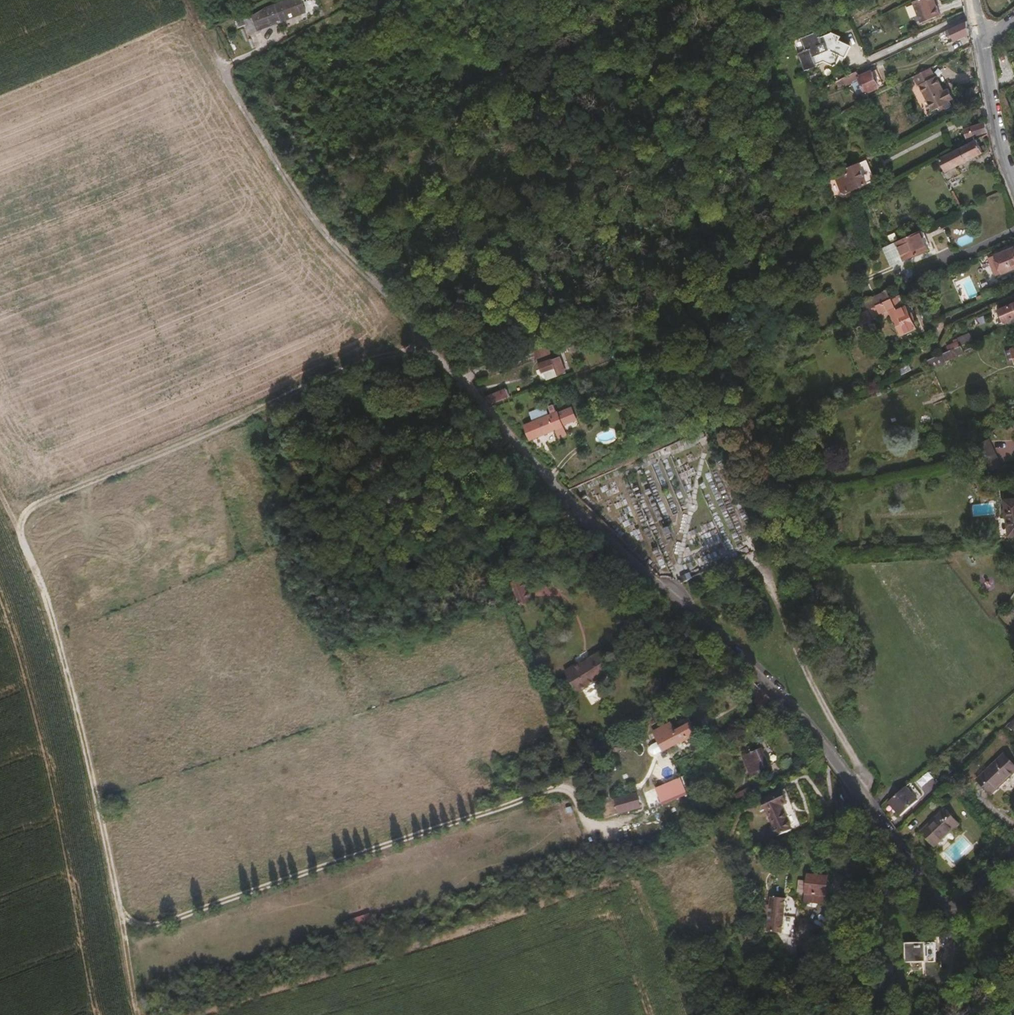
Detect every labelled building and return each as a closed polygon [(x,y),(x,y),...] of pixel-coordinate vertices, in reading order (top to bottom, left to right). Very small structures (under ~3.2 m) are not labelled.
[(935,0),(921,0),(914,3),(918,12),(937,3),(935,0)] [(942,14),(937,3),(918,12),(924,23),(942,14)] [(252,39),(310,20),(305,5),(240,26),(242,32),(249,30),(252,39)] [(970,34),(967,20),(948,29),(955,41),(970,34)] [(804,66),(847,45),(848,42),(839,40),(841,35),(833,32),(820,38),(817,32),(794,42),(804,66)] [(819,65),(825,62),(833,65),(835,67),(840,65),(839,62),(841,55),(843,55),(847,45),(804,66),(807,73),(820,67),(819,65)] [(951,86),(949,81),(944,72),(943,73),(938,64),(921,73),(926,82),(928,81),(941,106),(957,97),(957,96),(961,94),(955,83),(951,86)] [(879,87),(872,72),(860,77),(858,72),(847,77),(849,84),(853,83),(858,93),(865,90),(866,93),(879,87)] [(976,137),(988,131),(987,122),(965,131),(970,143),(977,139),(976,137)] [(957,167),(984,152),(977,139),(970,143),(940,159),(946,171),(944,173),(948,182),(961,175),(957,167)] [(867,184),(859,163),(847,168),(849,174),(838,178),(844,194),(867,184)] [(929,248),(921,230),(896,242),(905,260),(929,248)] [(996,254),(997,256),(990,259),(996,275),(1003,272),(1004,273),(1013,269),(1013,247),(996,254)] [(866,310),(892,298),(888,289),(862,301),(866,310)] [(903,307),(903,306),(905,305),(900,294),(892,298),(866,310),(859,313),(862,320),(881,312),(882,316),(885,317),(887,317),(893,315),(902,335),(916,328),(913,321),(916,319),(913,313),(910,314),(909,314),(906,307),(903,307)] [(1013,318),(1013,303),(1000,309),(1003,316),(999,318),(1001,321),(1002,323),(1013,318)] [(975,340),(971,332),(958,338),(961,346),(975,340)] [(974,350),(972,345),(963,349),(965,354),(974,350)] [(534,350),(536,358),(551,355),(549,347),(534,350)] [(963,354),(960,347),(950,351),(953,358),(963,354)] [(943,362),(953,358),(950,351),(927,360),(931,369),(944,364),(943,362)] [(554,364),(550,356),(540,360),(543,369),(554,364)] [(901,376),(911,368),(904,360),(895,368),(901,376)] [(506,391),(504,386),(494,389),(496,395),(506,391)] [(538,437),(569,424),(563,409),(531,423),(538,437)] [(1000,469),(988,442),(972,450),(984,476),(1000,469)] [(984,476),(972,450),(966,452),(979,479),(984,476)] [(1003,499),(1007,536),(1013,535),(1013,498),(1003,499)] [(532,600),(524,577),(507,584),(517,606),(532,600)] [(577,690),(613,668),(602,649),(582,661),(580,659),(564,668),(577,690)] [(667,732),(665,727),(663,726),(662,723),(657,724),(653,727),(657,736),(667,732)] [(664,752),(696,739),(691,729),(676,736),(674,730),(667,732),(657,736),(664,752)] [(659,743),(649,746),(653,756),(662,753),(659,743)] [(773,772),(764,751),(744,760),(753,781),(773,772)] [(1013,771),(1013,765),(1004,754),(977,779),(991,794),(1013,771)] [(680,778),(655,788),(662,804),(686,794),(680,778)] [(772,789),(768,780),(756,786),(760,795),(772,789)] [(923,796),(910,783),(906,787),(918,801),(923,796)] [(901,815),(918,801),(906,787),(889,802),(901,815)] [(756,795),(753,788),(739,794),(742,802),(756,795)] [(636,793),(614,799),(618,814),(640,808),(636,793)] [(786,833),(776,809),(780,807),(775,795),(758,802),(772,839),(786,833)] [(935,846),(960,822),(948,809),(923,832),(935,846)] [(829,899),(832,879),(810,875),(807,895),(809,896),(829,899)] [(828,907),(829,899),(809,896),(807,903),(828,907)] [(786,919),(787,905),(771,905),(770,916),(786,919)] [(786,939),(786,919),(770,916),(770,940),(786,939)] [(931,968),(930,949),(900,951),(901,970),(931,968)]
